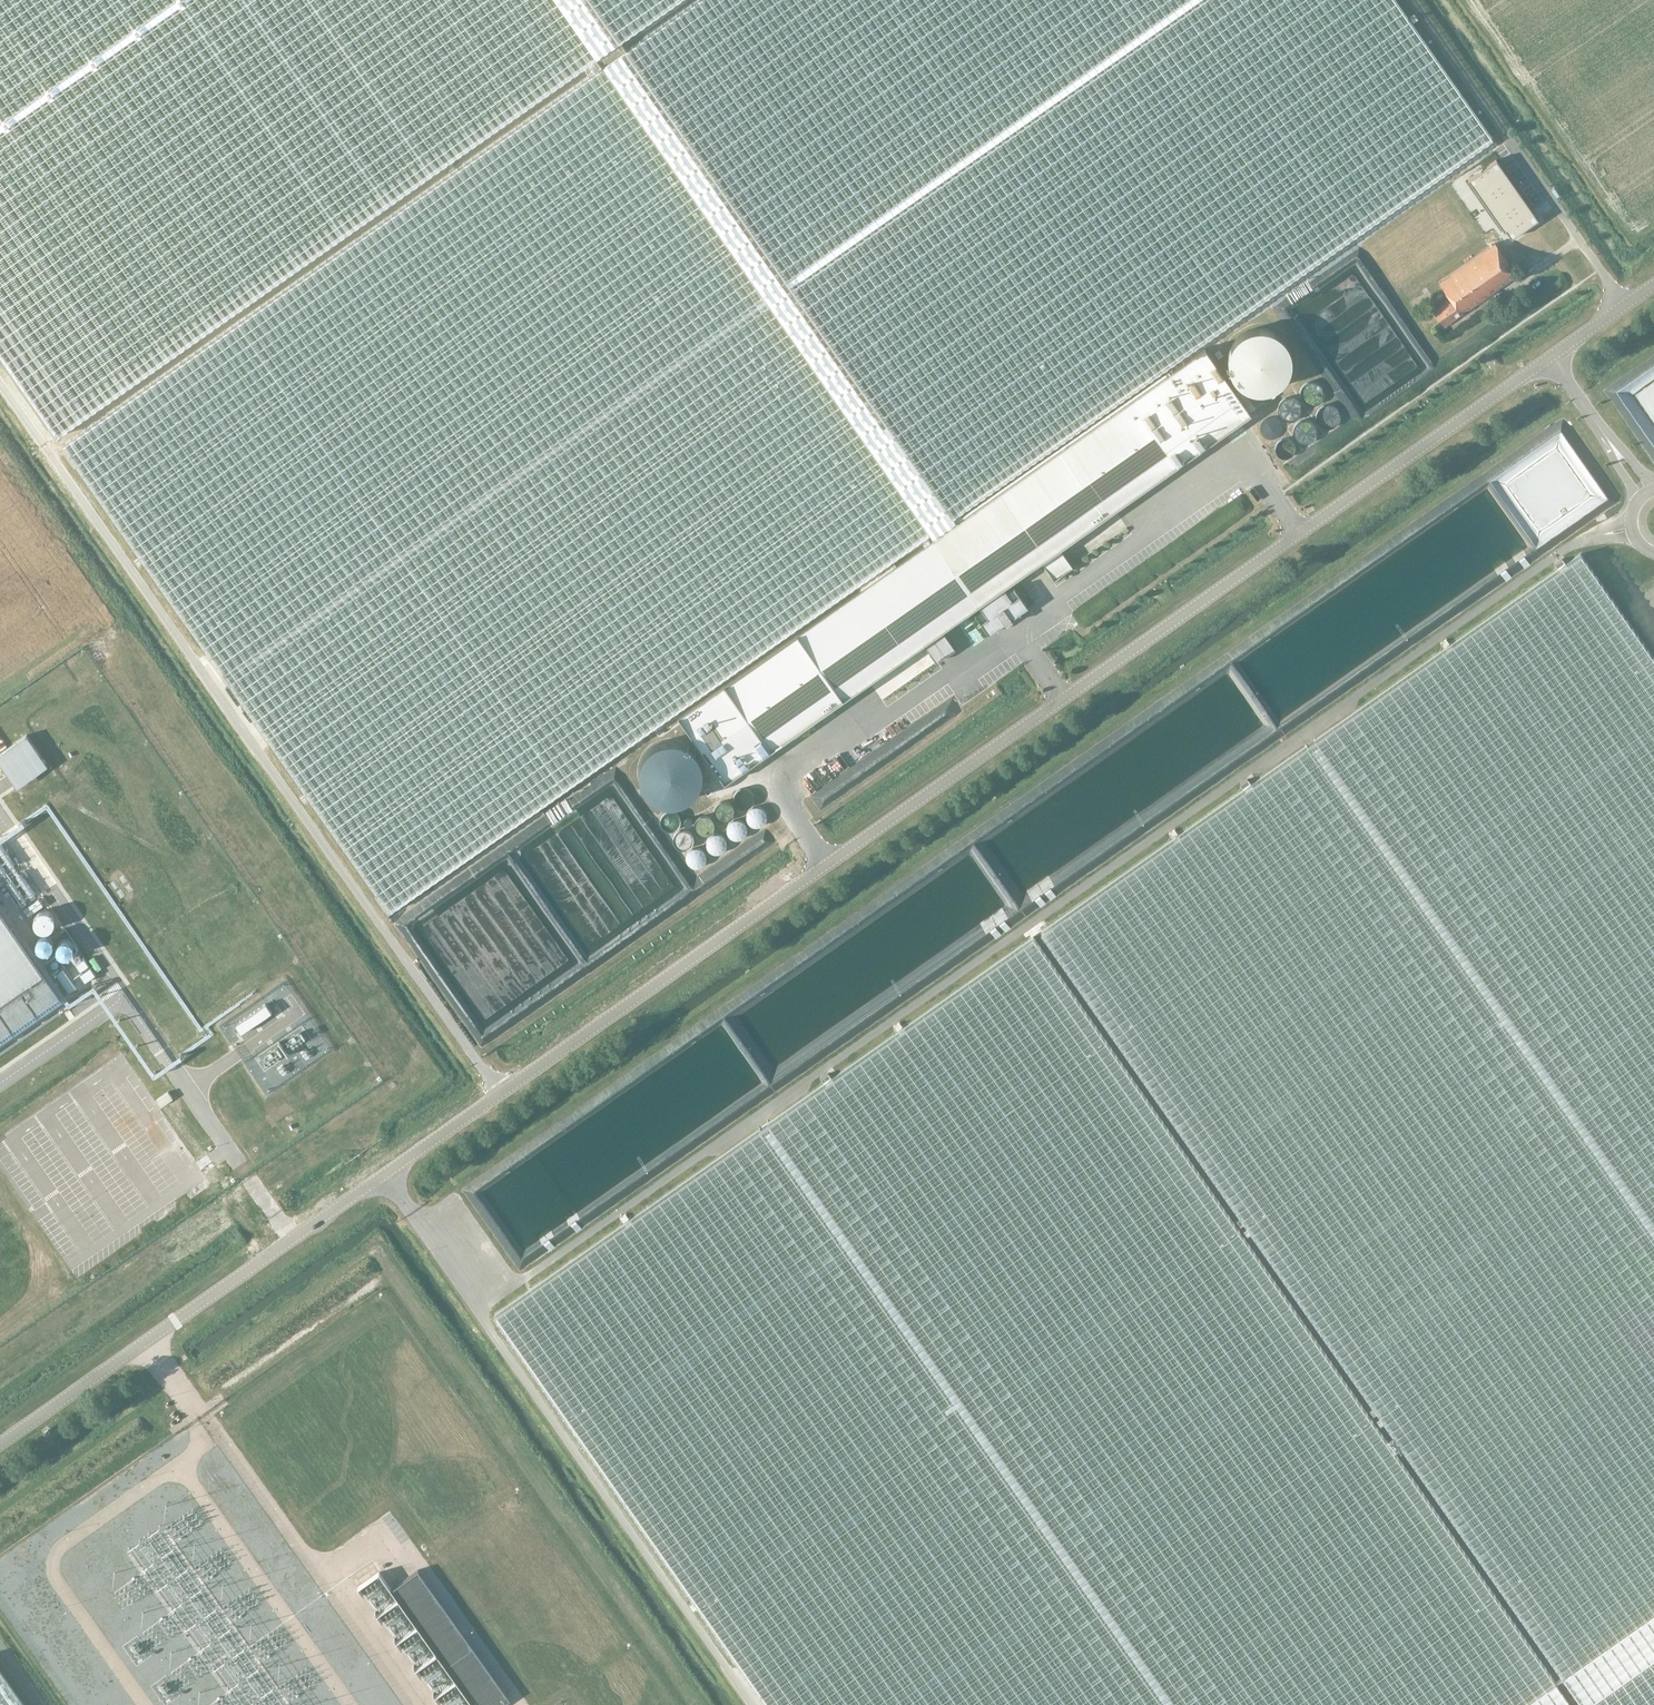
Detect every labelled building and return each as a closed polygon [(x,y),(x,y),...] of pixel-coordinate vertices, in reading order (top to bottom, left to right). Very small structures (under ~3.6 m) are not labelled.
[(52,424),(590,46),(604,65),(63,445),(389,910),(931,531),(935,536),(931,540),(978,604),(1042,562),(1054,579),(1072,566),(1060,548),(1250,413),(1205,348),(956,522),(952,517),(1491,137),(1395,0),(700,0),(626,52),(619,42),(678,0),(0,0),(0,349),(52,424)] [(1496,159),(1467,179),(1503,230),(1505,229),(1511,238),(1538,219),(1496,159)] [(1433,204),(1464,249),(1483,236),(1451,191),(1433,204)] [(1517,275),(1494,243),(1439,282),(1451,299),(1433,311),(1443,326),(1454,318),(1454,319),(1517,275)] [(1271,389),(1273,388),(1275,387),(1277,386),(1279,384),(1281,383),(1282,381),(1284,379),(1286,376),(1287,374),(1288,372),(1289,370),(1290,368),(1290,366),(1291,364),(1291,361),(1291,357),(1291,355),(1290,352),(1290,350),(1289,348),(1287,345),(1286,343),(1285,341),(1283,338),(1280,335),(1277,333),(1276,332),(1273,331),(1271,330),(1269,329),(1266,328),(1264,328),(1262,328),(1260,328),(1258,328),(1255,328),(1252,329),(1249,329),(1247,330),(1245,331),(1244,332),(1243,332),(1240,334),(1238,335),(1237,337),(1235,339),(1234,340),(1232,343),(1230,346),(1230,348),(1229,350),(1228,354),(1228,357),(1227,359),(1228,363),(1228,365),(1229,367),(1230,371),(1231,374),(1233,377),(1235,380),(1236,381),(1239,384),(1240,385),(1242,386),(1246,388),(1249,389),(1253,390),(1256,391),(1257,391),(1259,391),(1262,391),(1265,390),(1269,389),(1271,389)] [(1285,439),(1273,440),(1274,452),(1286,451),(1285,439)] [(1209,507),(1222,499),(1219,495),(1207,503),(1209,507)] [(1580,554),(1041,931),(1563,1677),(1560,1680),(1577,1704),(1585,1704),(1653,1657),(1653,660),(1580,554)] [(770,750),(843,699),(797,633),(724,684),(770,750)] [(639,769),(639,771),(639,774),(640,777),(640,779),(641,782),(642,785),(643,787),(645,789),(647,792),(648,794),(650,796),(653,797),(655,799),(657,800),(660,801),(663,802),(665,802),(668,803),(671,803),(674,803),(676,802),(679,802),(682,801),(684,800),(687,799),(689,797),(691,796),(693,794),(695,792),(697,789),(698,787),(699,785),(701,782),(701,779),(702,777),(702,774),(702,771),(702,769),(702,766),(701,763),(700,761),(699,758),(698,756),(697,753),(695,751),(693,749),(691,747),(689,745),(687,744),(684,743),(682,742),(679,741),(676,740),(674,740),(671,740),(668,740),(665,740),(663,741),(660,742),(657,743),(655,744),(653,745),(650,747),(648,749),(647,751),(645,753),(643,756),(642,758),(641,761),(640,763),(640,766),(639,769)] [(658,807),(652,823),(669,829),(674,813),(658,807)] [(674,824),(665,838),(678,846),(687,833),(674,824)] [(46,969),(0,903),(0,1001),(46,969)] [(492,1324),(761,1704),(1571,1704),(1572,1704),(1034,942),(492,1324)] [(214,1008),(222,1017),(232,1009),(224,1000),(214,1008)] [(395,1277),(381,1285),(384,1290),(398,1282),(395,1277)] [(356,1588),(441,1704),(501,1704),(510,1699),(418,1569),(391,1588),(379,1572),(356,1588)] [(1585,1704),(1653,1704),(1653,1657),(1585,1704)] [(0,1672),(0,1704),(23,1704),(0,1672)]
